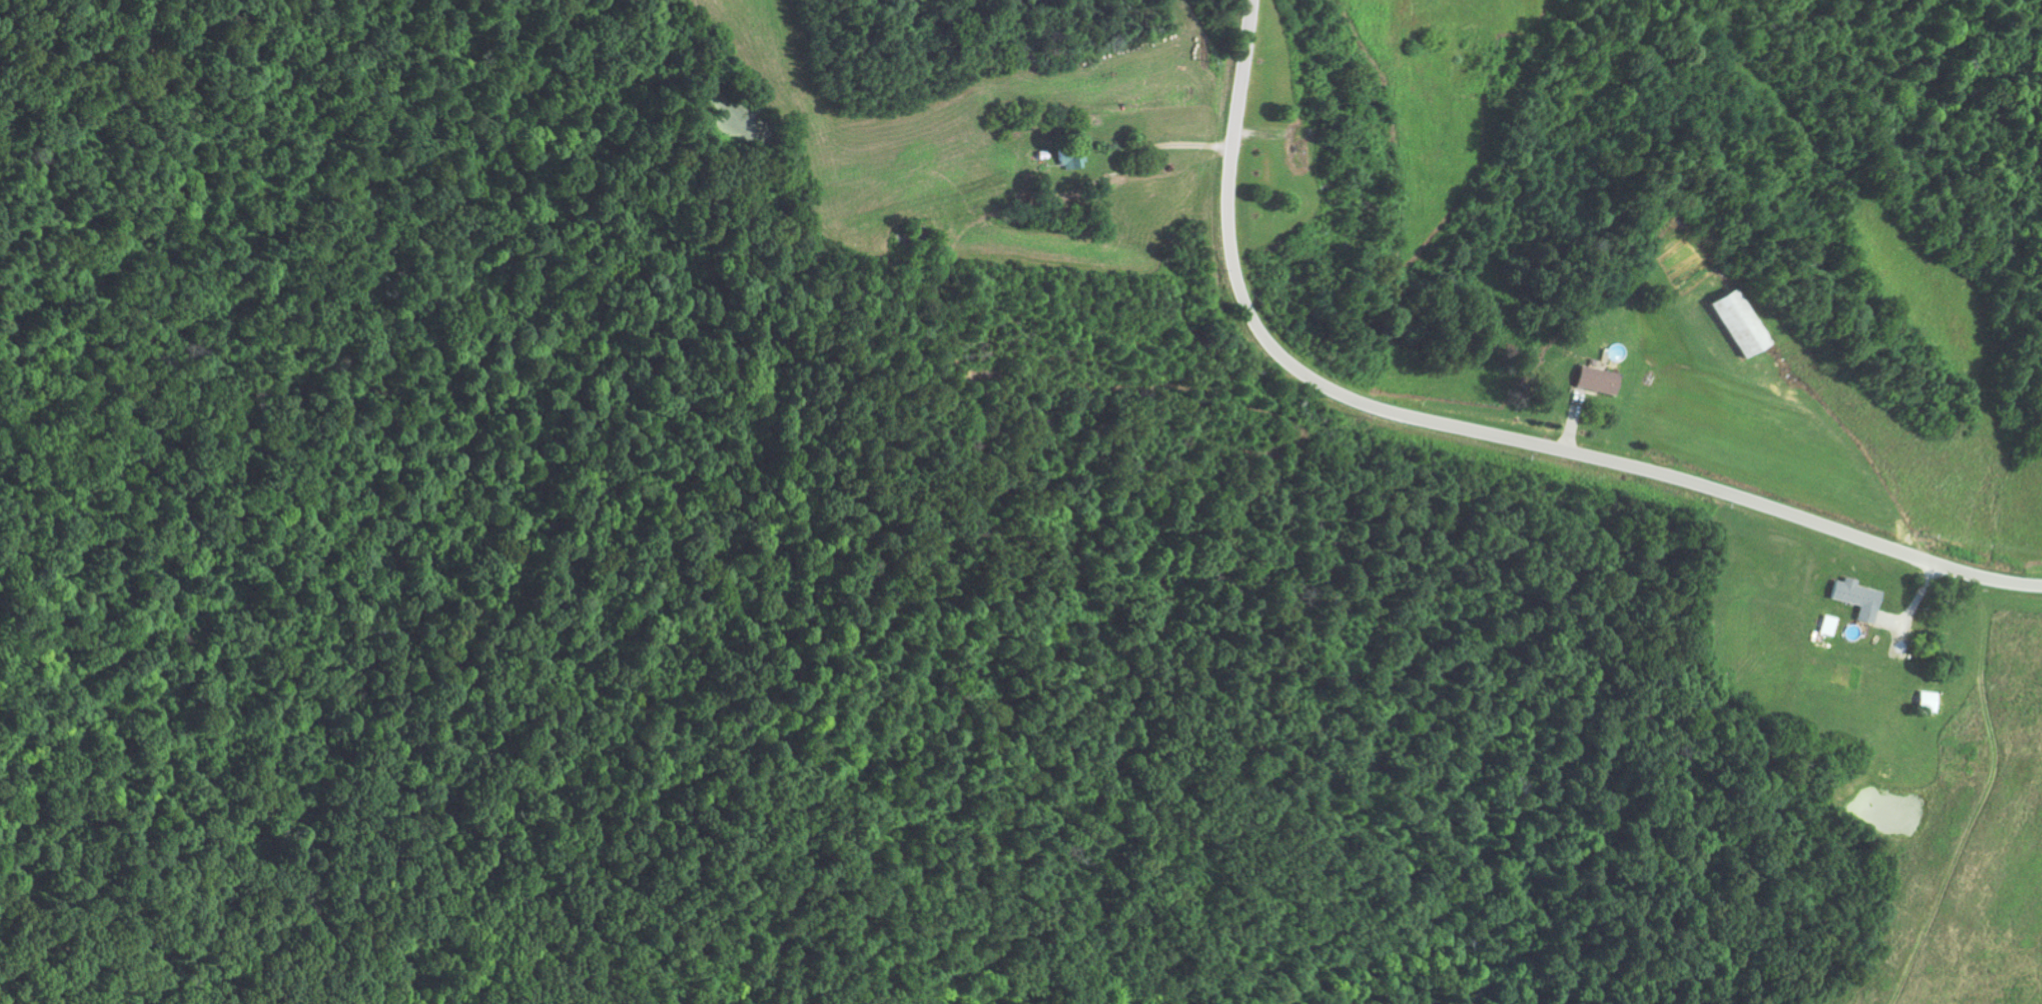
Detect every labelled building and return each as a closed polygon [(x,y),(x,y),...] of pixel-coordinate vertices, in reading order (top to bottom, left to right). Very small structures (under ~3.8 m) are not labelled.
[(1743,359),(1766,345),(1732,289),(1709,303),(1743,359)] [(1617,396),(1622,374),(1581,365),(1576,387),(1617,396)] [(1876,624),(1884,592),(1858,585),(1859,580),(1846,577),(1844,582),(1835,580),(1831,598),(1861,606),(1858,619),(1876,624)] [(1835,637),(1839,618),(1826,615),(1821,633),(1835,637)] [(1921,710),(1939,711),(1940,692),(1922,691),(1921,710)]
